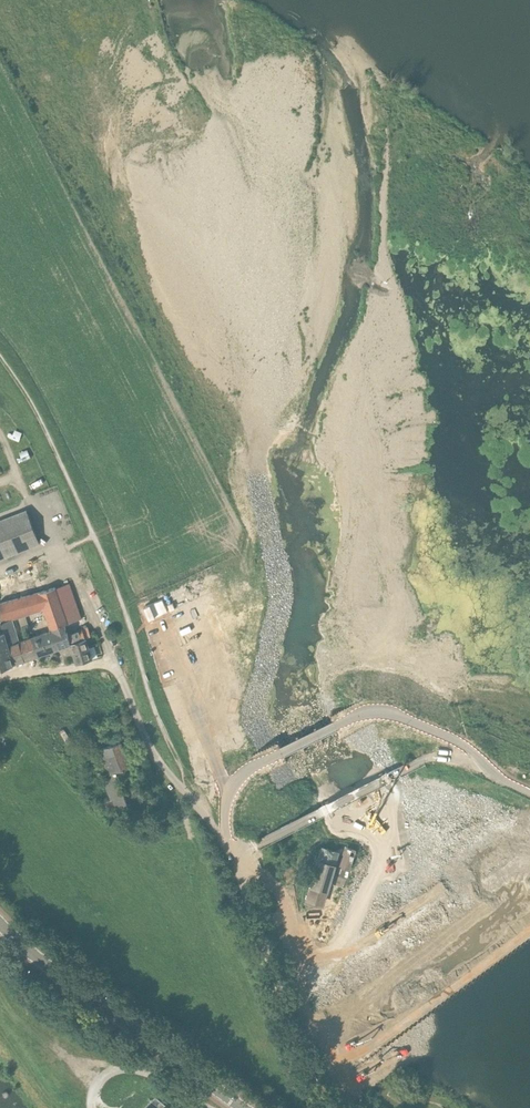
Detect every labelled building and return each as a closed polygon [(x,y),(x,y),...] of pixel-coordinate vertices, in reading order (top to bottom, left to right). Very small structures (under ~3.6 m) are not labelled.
[(38,544),(25,511),(0,521),(0,559),(38,544)] [(68,622),(82,618),(70,583),(56,587),(68,622)] [(50,628),(64,624),(68,622),(56,587),(0,603),(0,615),(2,621),(12,618),(18,616),(43,608),(50,628)] [(0,622),(3,630),(5,630),(8,644),(19,641),(12,618),(2,621),(0,622)] [(14,663),(15,663),(14,662),(8,644),(5,630),(3,630),(0,622),(0,668),(14,663)] [(14,662),(35,655),(50,650),(70,644),(67,634),(64,624),(50,628),(50,630),(42,633),(28,637),(19,641),(8,644),(14,662)] [(92,658),(89,647),(86,637),(91,635),(87,626),(67,634),(70,644),(73,652),(77,663),(92,658)] [(130,766),(121,742),(94,751),(114,810),(128,805),(116,771),(130,766)] [(155,1097),(145,1107),(168,1107),(155,1097)]
